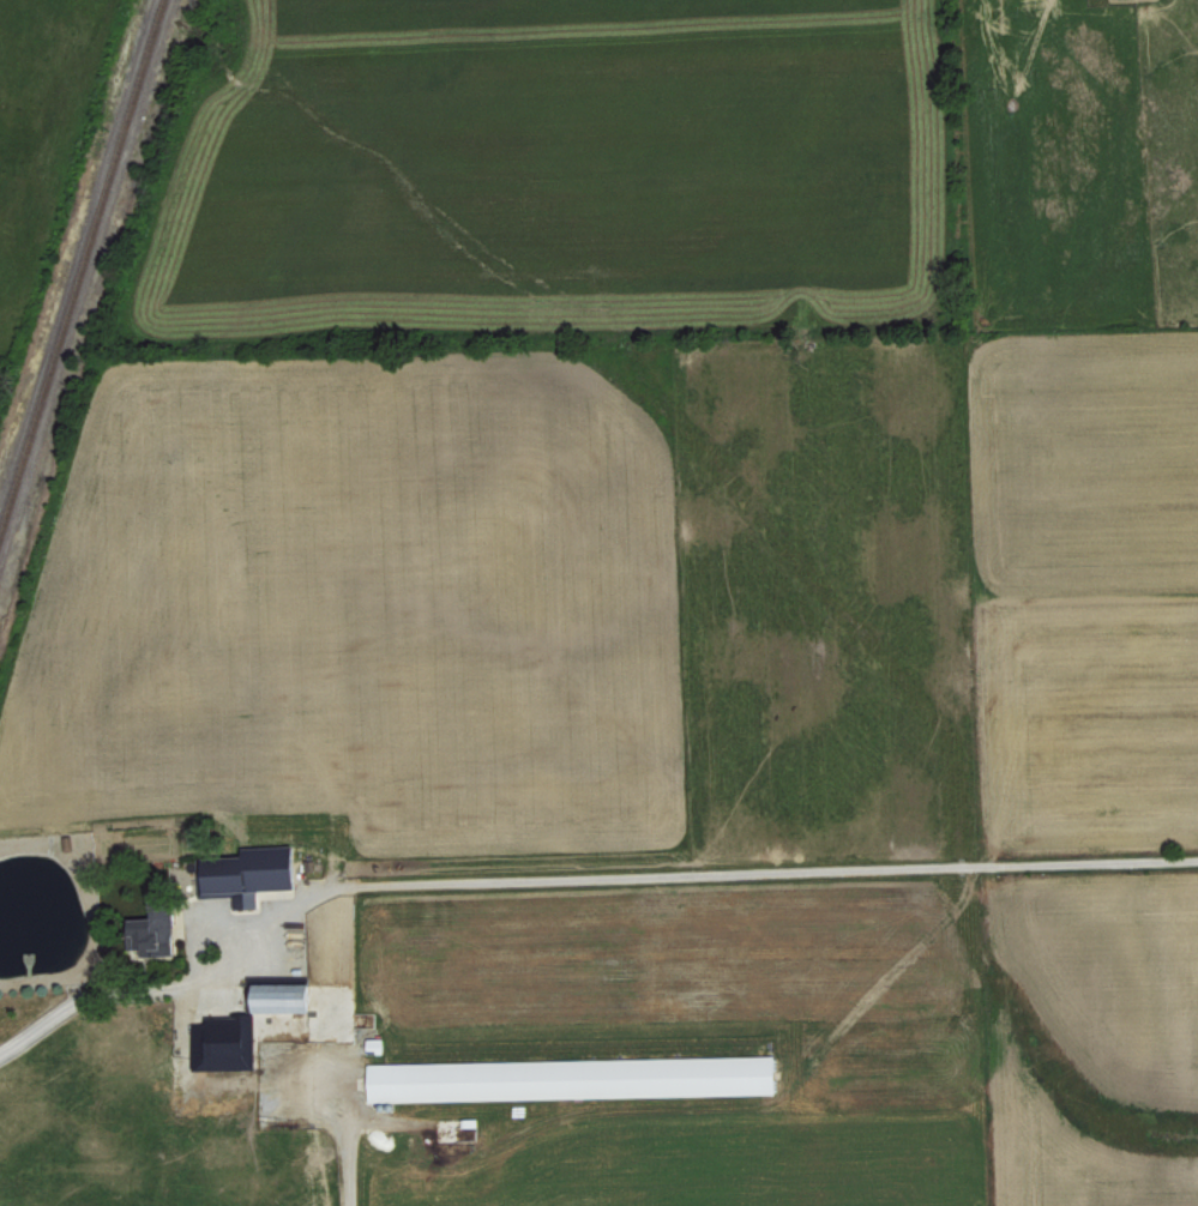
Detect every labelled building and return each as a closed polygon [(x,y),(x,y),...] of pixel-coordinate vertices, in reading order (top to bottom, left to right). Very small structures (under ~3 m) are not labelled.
[(200,897),(236,896),(236,909),(260,908),(259,890),(300,889),(298,848),(198,852),(200,897)] [(151,919),(134,919),(134,936),(130,936),(131,957),(177,955),(174,898),(150,899),(151,919)] [(250,1012),(320,1014),(320,993),(312,993),(312,985),(250,983),(250,1012)] [(196,1070),(250,1070),(250,1017),(209,1018),(209,1024),(195,1025),(196,1070)] [(371,1062),(371,1102),(780,1095),(779,1056),(371,1062)]
